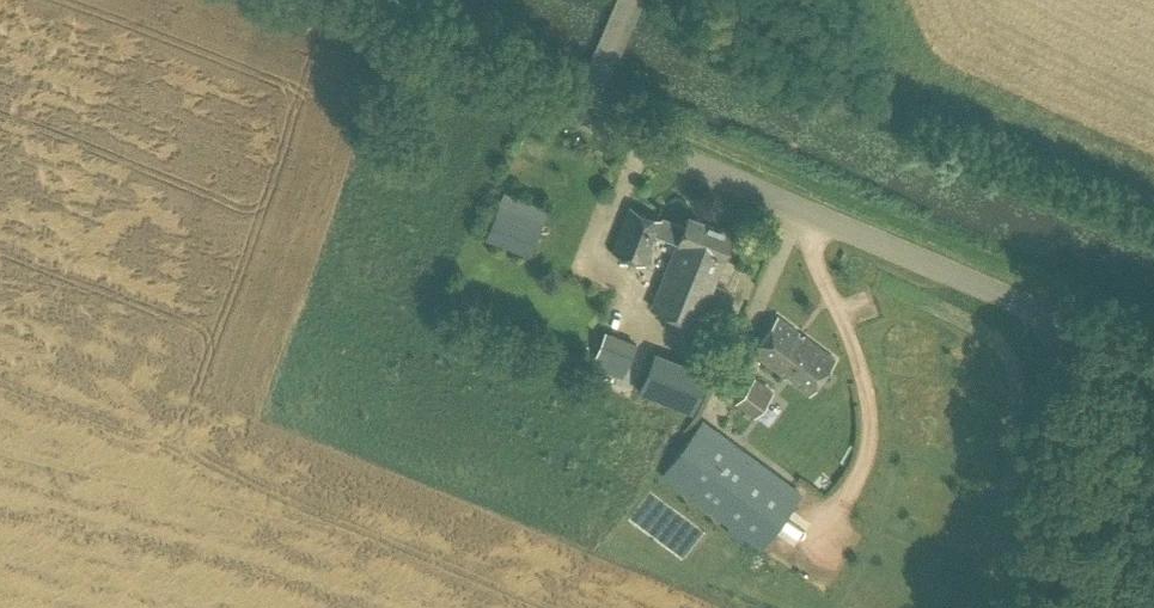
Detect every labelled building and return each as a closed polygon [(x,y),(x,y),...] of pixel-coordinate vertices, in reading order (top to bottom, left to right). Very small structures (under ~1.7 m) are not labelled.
[(529,257),(548,210),(503,192),(484,239),(529,257)] [(613,251),(648,265),(659,238),(677,245),(652,307),(699,326),(737,234),(689,213),(684,225),(668,219),(668,221),(630,206),(613,251)] [(778,315),(751,352),(809,395),(837,358),(778,315)] [(623,379),(637,343),(606,331),(591,366),(623,379)] [(692,413),(709,371),(655,350),(638,392),(692,413)] [(773,390),(755,377),(737,402),(755,415),(773,390)] [(744,453),(717,433),(718,431),(703,419),(661,476),(761,549),(803,492),(745,450),(744,453)] [(854,526),(848,535),(867,548),(873,540),(854,526)]
